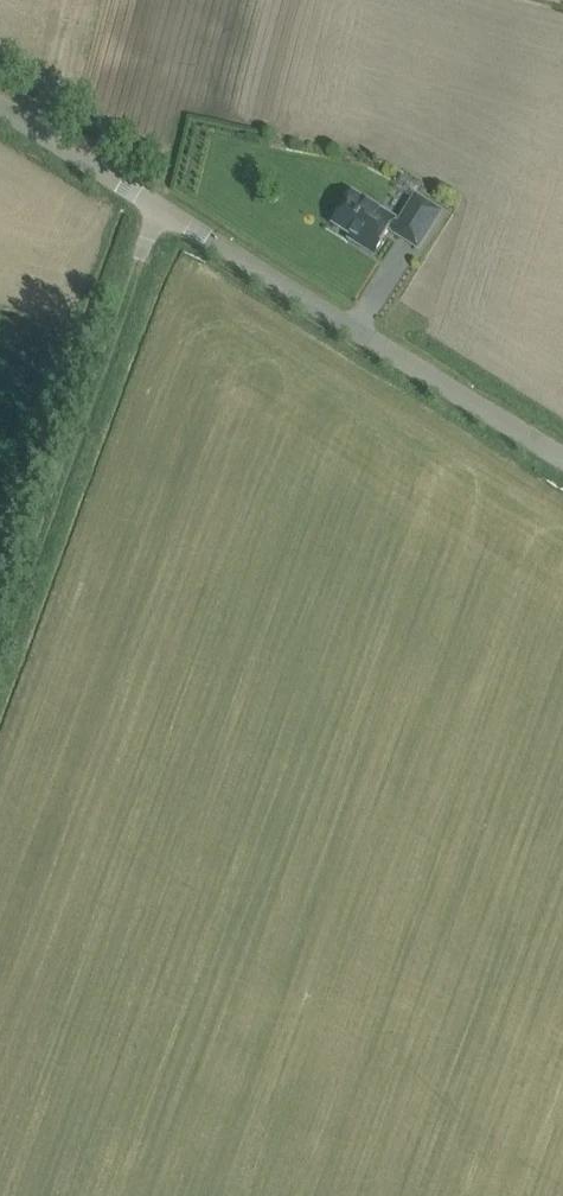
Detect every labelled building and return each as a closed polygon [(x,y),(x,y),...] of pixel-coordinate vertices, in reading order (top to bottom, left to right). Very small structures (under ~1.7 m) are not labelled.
[(413,199),(420,187),(402,176),(395,188),(413,199)] [(395,220),(353,194),(334,225),(361,242),(359,245),(374,254),(390,229),(394,231),(393,233),(418,249),(441,212),(426,202),(417,216),(407,210),(399,224),(394,222),(395,220)]
